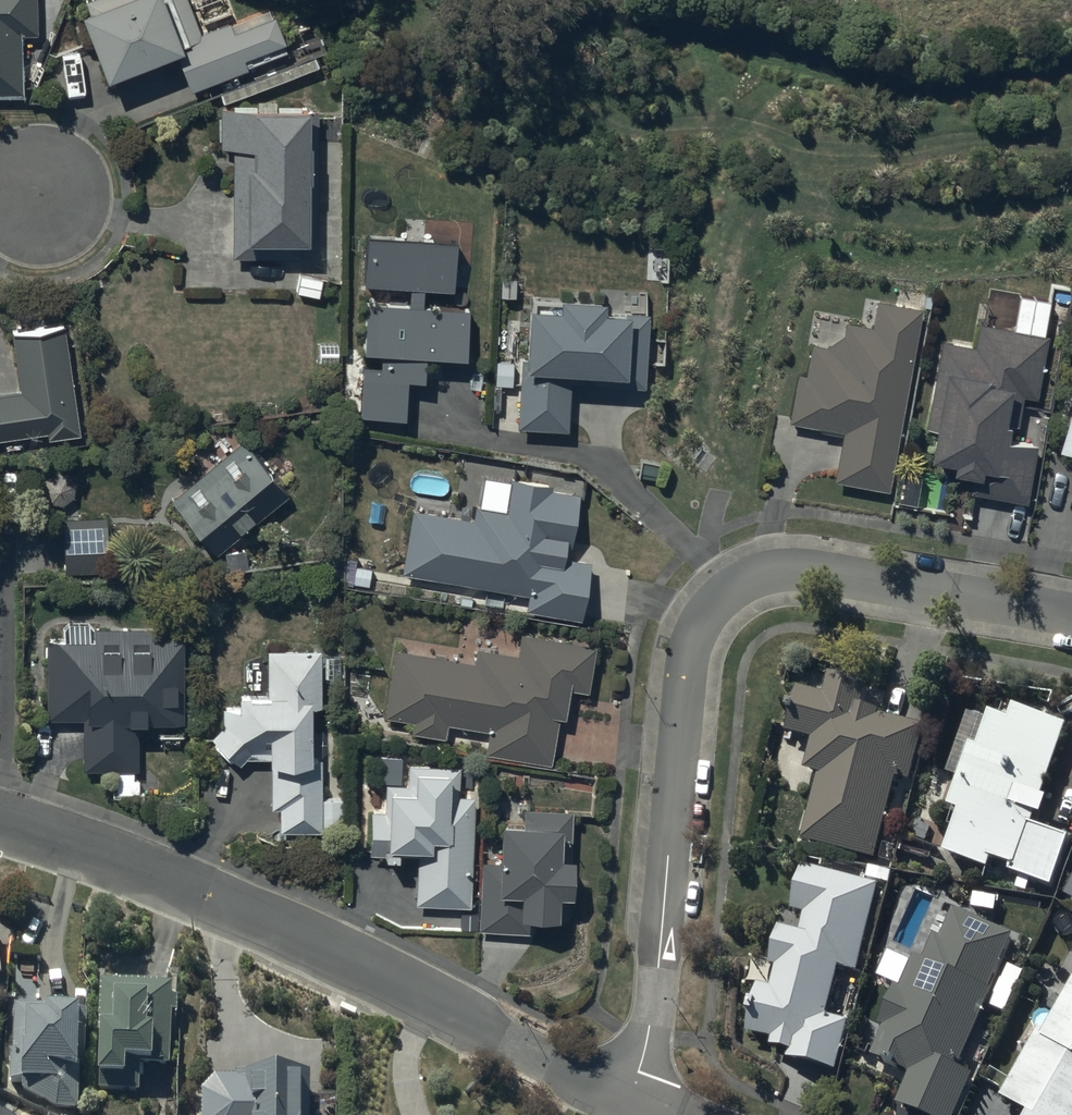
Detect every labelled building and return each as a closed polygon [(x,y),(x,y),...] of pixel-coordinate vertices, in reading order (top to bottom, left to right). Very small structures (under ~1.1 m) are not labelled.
[(22,92),(21,33),(37,33),(36,0),(0,0),(0,92),(22,92)] [(82,8),(106,75),(176,49),(190,87),(289,50),(273,6),(232,21),(225,0),(87,0),(89,5),(82,8)] [(317,240),(317,105),(220,104),(220,145),(233,145),(233,255),(303,255),(302,240),(317,240)] [(455,236),(367,231),(365,282),(409,283),(409,302),(367,301),(366,346),(380,346),(380,363),(363,363),(362,412),(403,413),(404,376),(423,377),(423,351),(465,352),(466,303),(422,302),(423,287),(454,288),(455,236)] [(888,488),(920,308),(923,294),(898,289),(896,302),(877,298),(871,326),(845,320),(842,334),(826,346),(810,343),(805,372),(797,371),(789,420),(841,430),(833,478),(888,488)] [(495,384),(517,385),(515,425),(564,428),(567,382),(642,386),(646,311),(628,310),(628,307),(603,306),(604,294),(557,291),(557,303),(525,301),(522,361),(518,361),(496,359),(495,384)] [(973,344),(940,338),(923,425),(931,427),(926,454),(950,458),(948,467),(971,471),(967,491),(1027,502),(1038,442),(1006,436),(1009,421),(1016,423),(1022,395),(1034,397),(1046,333),(1043,332),(1049,297),(1019,291),(1012,327),(977,321),(973,344)] [(64,320),(11,329),(20,388),(0,392),(0,436),(48,429),(49,437),(82,431),(64,320)] [(1057,446),(1071,450),(1071,396),(1057,446)] [(243,437),(170,499),(217,554),(289,492),(243,437)] [(919,469),(896,467),(892,500),(915,502),(919,469)] [(52,500),(53,501),(61,502),(63,502),(64,501),(65,501),(67,500),(68,500),(69,499),(70,498),(71,497),(72,496),(73,495),(74,494),(74,493),(75,491),(75,490),(75,489),(75,487),(75,486),(75,485),(75,483),(75,482),(74,480),(74,479),(73,478),(72,477),(72,476),(71,475),(70,474),(69,473),(67,472),(66,472),(65,471),(64,471),(62,470),(61,470),(59,470),(58,470),(57,471),(55,471),(54,471),(53,472),(51,473),(50,473),(49,474),(48,475),(47,476),(46,477),(46,478),(45,480),(45,481),(44,482),(44,484),(44,485),(44,486),(44,488),(44,489),(44,491),(45,492),(45,493),(46,494),(47,496),(48,497),(49,498),(50,499),(51,499),(52,500)] [(560,473),(558,487),(551,486),(552,482),(511,476),(506,508),(475,503),(473,516),(410,507),(400,571),(526,590),(523,609),(579,618),(588,558),(563,555),(564,545),(571,546),(579,491),(573,489),(574,475),(560,473)] [(108,514),(62,516),(65,570),(111,568),(108,514)] [(185,717),(182,625),(93,628),(93,620),(61,621),(62,637),(45,638),(48,718),(82,717),(83,768),(115,767),(116,793),(140,792),(139,776),(134,776),(134,767),(139,767),(137,719),(185,717)] [(474,657),(394,646),(384,715),(410,719),(409,730),(445,735),(446,722),(487,728),(484,751),(547,760),(554,715),(562,716),(566,687),(586,690),(593,640),(519,630),(517,651),(476,645),(474,657)] [(322,703),(319,647),(266,647),(266,662),(247,663),(248,691),(235,692),(236,705),(220,706),(221,725),(210,737),(239,764),(246,758),(269,756),(272,807),(278,807),(279,831),(323,829),(319,755),(310,756),(307,704),(322,703)] [(819,773),(801,840),(876,860),(897,779),(911,782),(926,726),(880,714),(881,711),(864,706),(870,685),(829,674),(824,694),(799,688),(787,733),(811,739),(803,769),(819,773)] [(950,808),(958,810),(944,852),(990,868),(993,859),(1010,865),(1008,872),(1018,876),(1014,888),(1027,892),(1031,881),(1049,888),(1067,835),(1034,824),(1037,814),(1042,816),(1049,797),(1043,796),(1068,724),(1014,706),(1010,719),(991,712),(989,717),(969,711),(948,772),(961,776),(950,808)] [(385,809),(368,809),(368,854),(415,854),(415,902),(469,903),(470,792),(457,792),(458,763),(408,763),(407,782),(385,782),(385,809)] [(497,858),(478,858),(476,930),(528,932),(529,916),(566,917),(567,891),(569,891),(572,807),(523,805),(522,819),(499,818),(497,858)] [(881,885),(804,865),(792,910),(805,914),(800,932),(781,928),(771,965),(777,966),(771,987),(758,984),(746,1031),(773,1037),(771,1045),(789,1050),(788,1056),(838,1070),(851,1021),(828,1015),(841,966),(858,971),(881,885)] [(1013,934),(953,908),(941,937),(934,934),(923,960),(914,956),(900,989),(893,987),(877,1024),(884,1027),(872,1056),(909,1072),(896,1102),(927,1114),(955,1114),(973,1072),(960,1067),(993,990),(990,988),(1013,934)] [(174,987),(102,985),(99,1090),(140,1092),(141,1064),(151,1064),(150,1065),(171,1066),(172,1016),(177,1016),(178,999),(173,998),(174,987)] [(1041,1027),(1001,1097),(1029,1112),(1028,1114),(1071,1114),(1071,985),(1046,1030),(1041,1027)] [(86,1013),(17,1011),(16,1055),(11,1055),(11,1080),(23,1081),(23,1091),(57,1109),(79,1109),(81,1054),(85,1054),(86,1013)] [(217,1082),(203,1095),(203,1114),(309,1114),(310,1078),(239,1077),(239,1082),(217,1082)]
